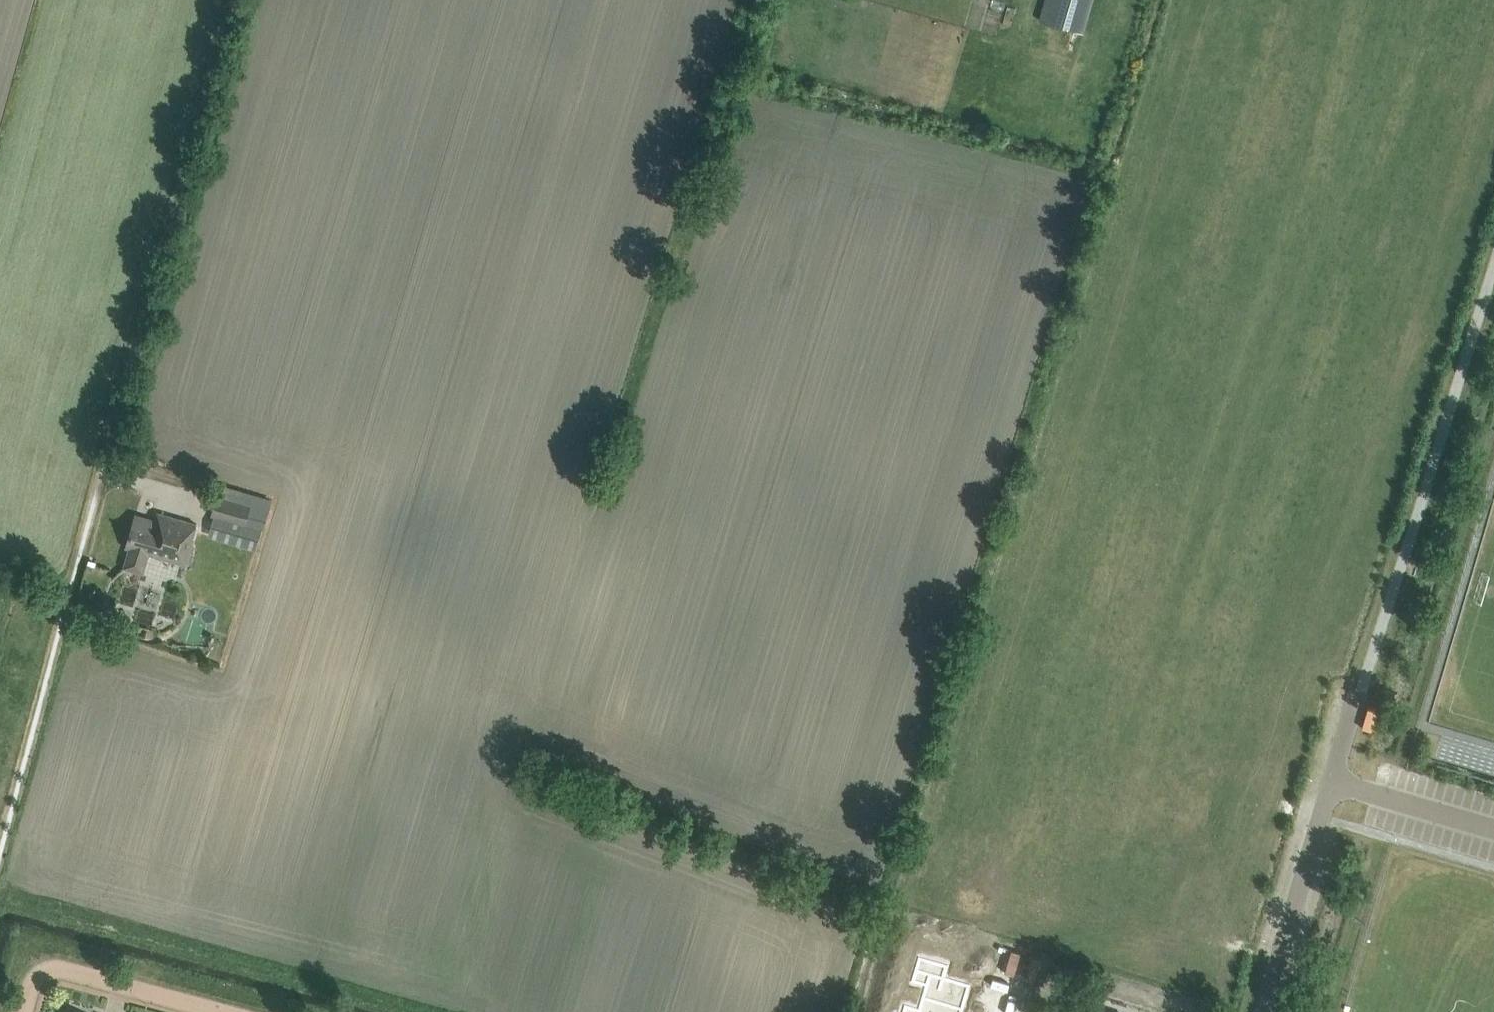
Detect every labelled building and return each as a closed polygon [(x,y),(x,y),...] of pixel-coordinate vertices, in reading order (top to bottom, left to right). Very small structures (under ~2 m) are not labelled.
[(1092,0),(1046,0),(1041,20),(1083,32),(1092,0)] [(245,524),(250,505),(218,495),(212,514),(216,515),(245,524)] [(197,524),(159,513),(157,520),(136,514),(126,547),(128,547),(122,568),(143,574),(149,553),(186,565),(195,537),(193,537),(197,524)] [(245,524),(216,515),(210,534),(257,548),(262,529),(245,524)] [(919,959),(912,982),(926,986),(923,998),(962,1010),(970,986),(944,979),(948,967),(919,959)] [(904,1011),(962,1011),(962,1010),(923,998),(919,1010),(905,1006),(904,1011)]
